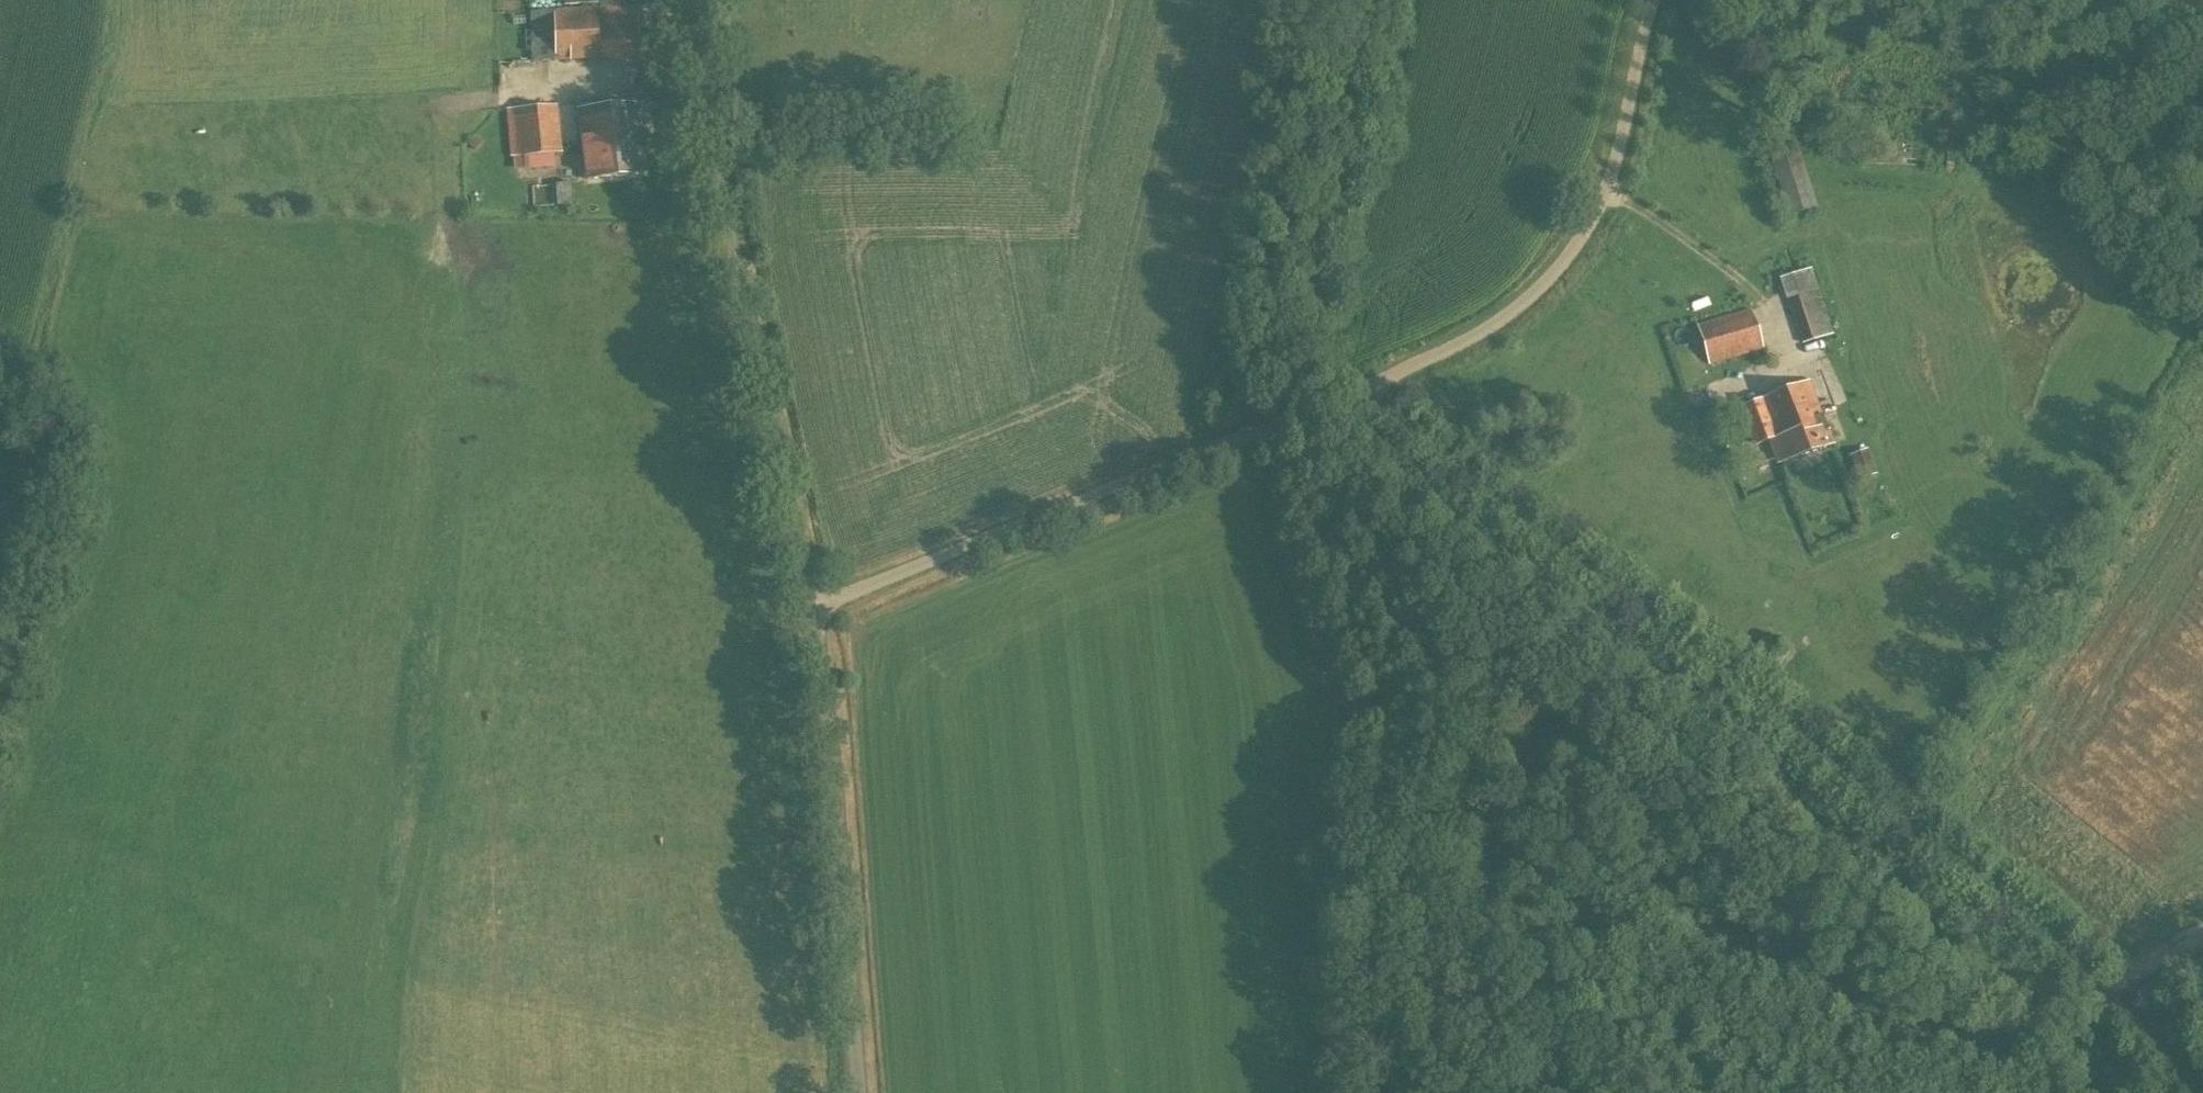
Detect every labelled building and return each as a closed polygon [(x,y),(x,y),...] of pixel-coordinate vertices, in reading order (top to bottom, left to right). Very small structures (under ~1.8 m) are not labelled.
[(570,59),(570,62),(640,59),(638,6),(598,7),(598,8),(554,10),(530,10),(532,62),(570,59)] [(646,173),(638,102),(579,109),(586,179),(646,173)] [(562,152),(558,104),(512,108),(516,156),(562,152)] [(1765,147),(1788,216),(1816,207),(1793,137),(1765,147)] [(1829,319),(1811,267),(1780,277),(1802,343),(1838,331),(1834,317),(1829,319)] [(1696,324),(1708,365),(1763,349),(1751,309),(1696,324)] [(1770,439),(1779,463),(1833,443),(1810,380),(1741,405),(1756,445),(1770,439)] [(1849,455),(1859,481),(1882,472),(1884,471),(1875,446),(1849,455)]
